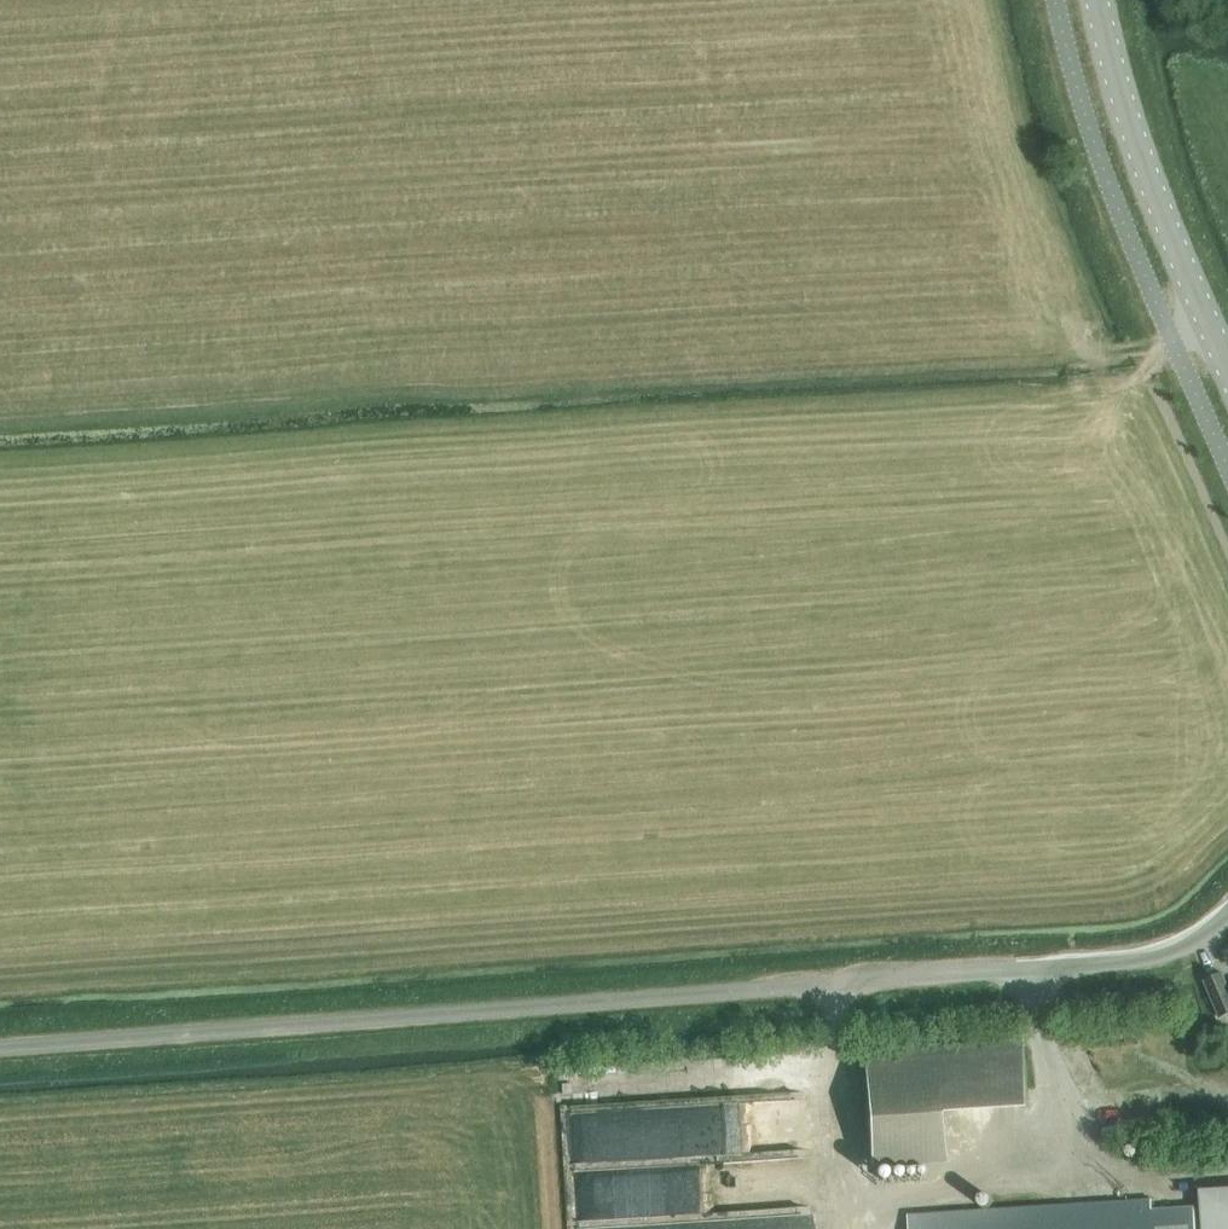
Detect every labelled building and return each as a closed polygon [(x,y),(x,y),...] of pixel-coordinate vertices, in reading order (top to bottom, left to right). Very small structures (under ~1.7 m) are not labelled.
[(1227,1015),(1227,988),(1221,972),(1202,980),(1219,1019),(1227,1015)] [(867,1176),(948,1170),(943,1116),(1031,1110),(1026,1046),(859,1058),(867,1176)] [(909,1215),(910,1228),(1227,1228),(1227,1194),(1209,1195),(1210,1207),(1156,1210),(1155,1199),(1100,1202),(909,1215)]
